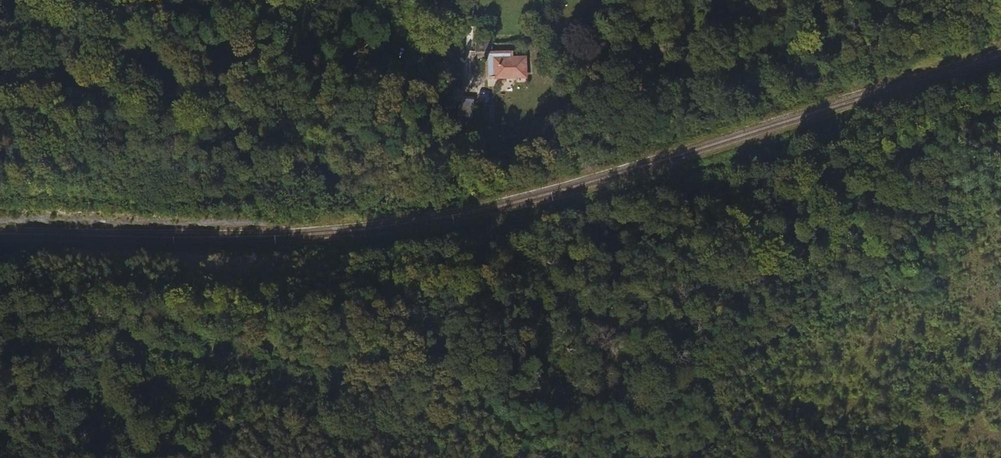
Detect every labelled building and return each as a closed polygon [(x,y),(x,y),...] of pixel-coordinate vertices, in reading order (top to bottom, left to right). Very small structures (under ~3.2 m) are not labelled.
[(522,58),(492,56),(491,77),(521,79),(522,58)] [(469,115),(470,98),(456,98),(455,114),(469,115)]
